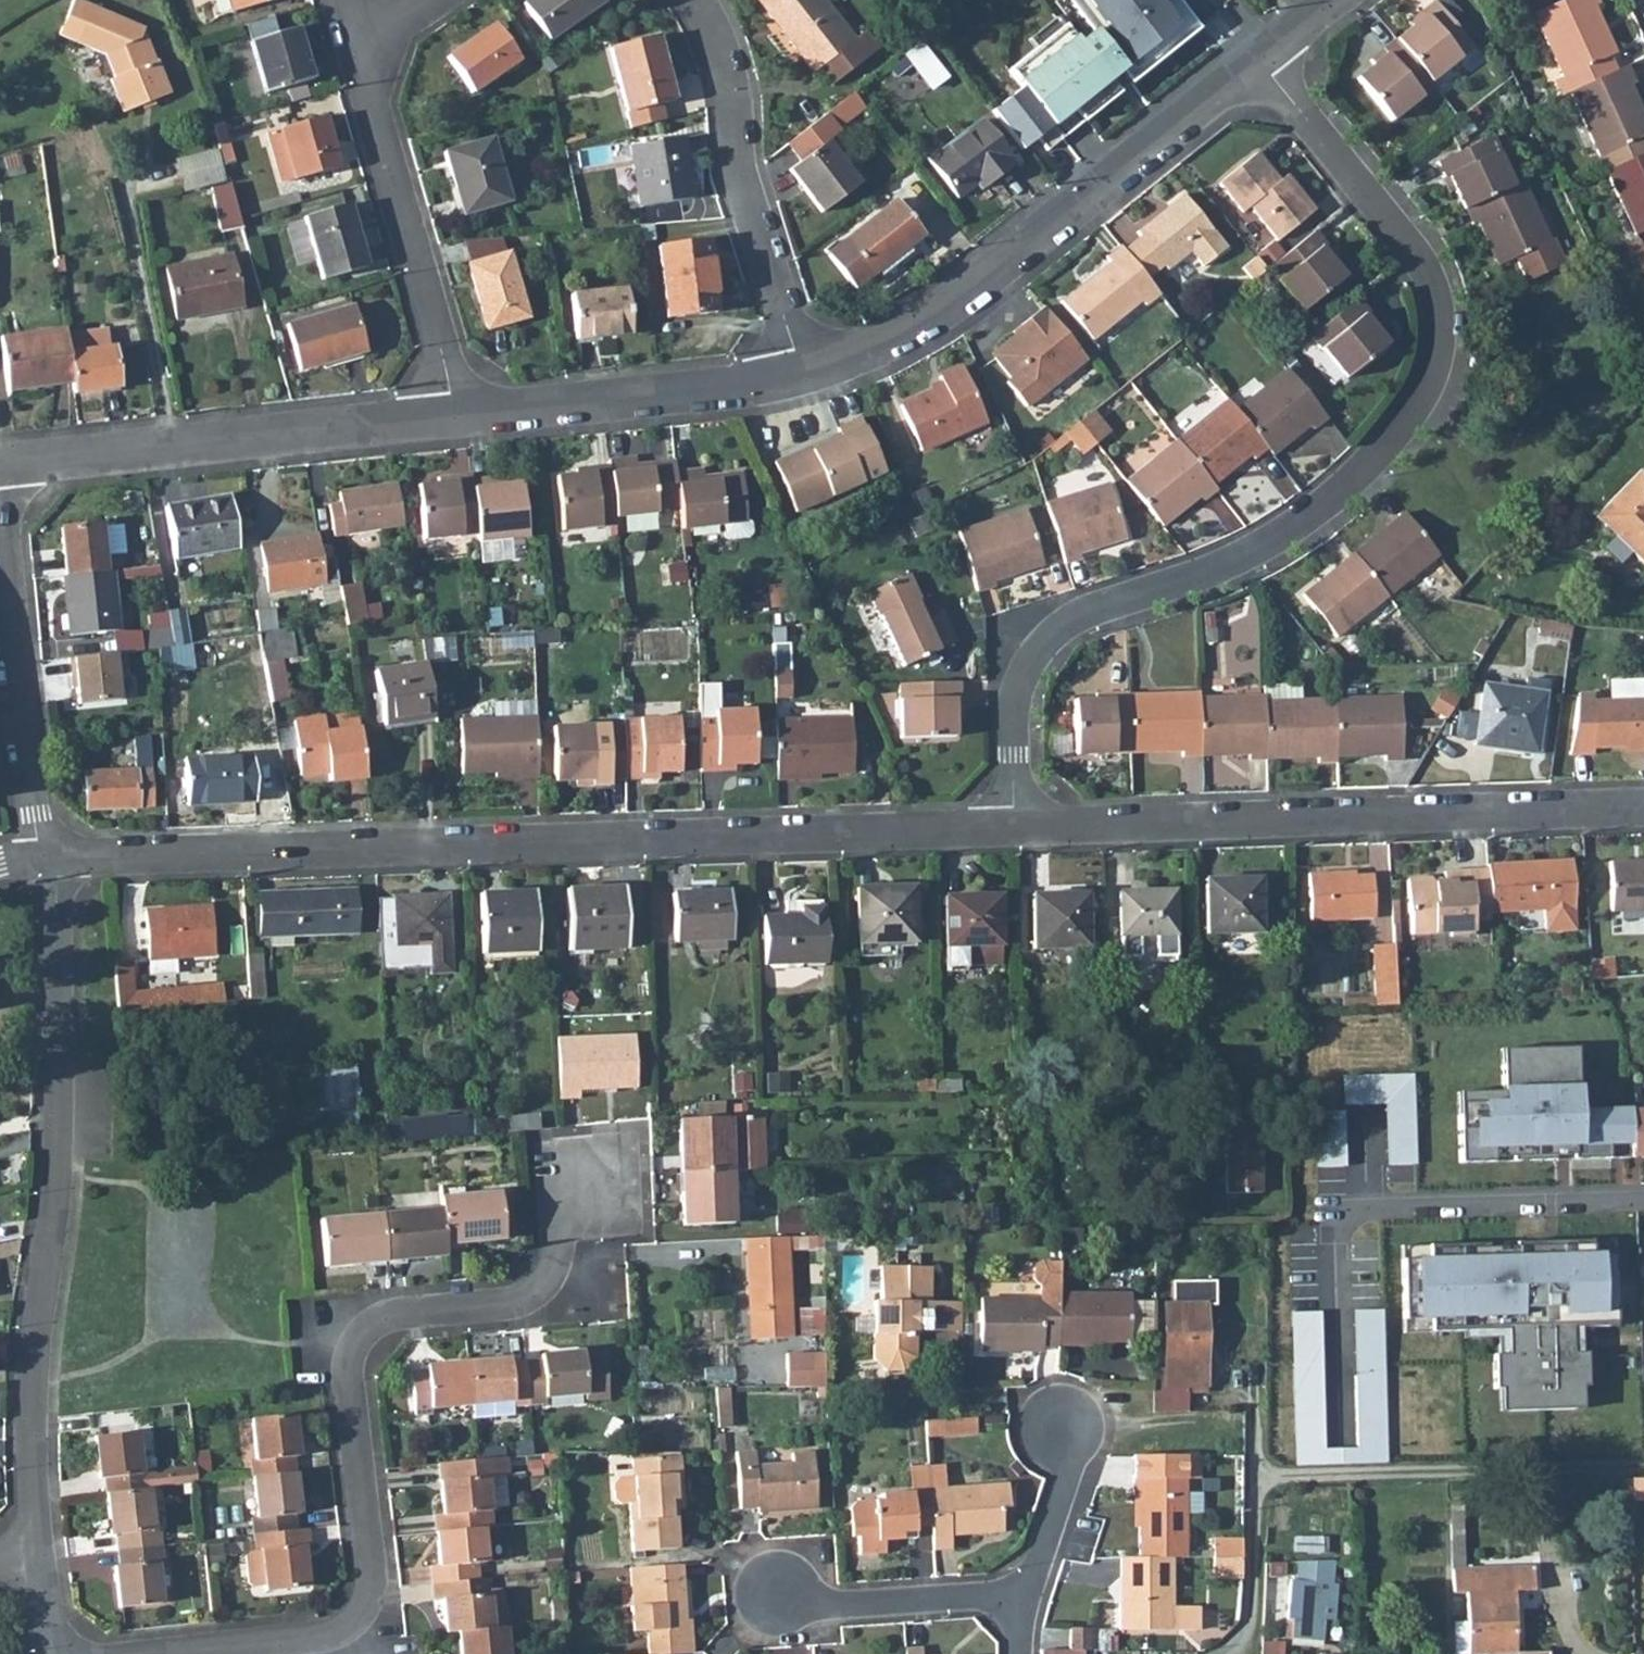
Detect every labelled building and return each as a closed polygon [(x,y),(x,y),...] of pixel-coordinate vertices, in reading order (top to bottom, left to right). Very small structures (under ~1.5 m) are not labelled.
[(138,40),(142,30),(107,15),(89,7),(73,0),(72,0),(56,35),(74,42),(91,50),(102,55),(103,54),(113,78),(108,80),(121,113),(168,95),(155,62),(148,65),(138,40)] [(275,0),(225,0),(229,13),(275,0)] [(522,4),(547,40),(601,1),(601,0),(528,0),(522,4)] [(853,40),(822,0),(756,0),(812,72),(817,68),(830,85),(877,49),(863,31),(853,40)] [(964,55),(995,96),(1070,40),(1040,0),(1036,0),(964,55)] [(1597,3),(1596,0),(1564,0),(1533,14),(1562,78),(1553,83),(1560,97),(1569,93),(1616,71),(1609,57),(1596,29),(1602,26),(1592,6),(1597,3)] [(1420,13),(1423,17),(1411,27),(1394,41),(1429,83),(1471,49),(1433,2),(1420,13)] [(1411,27),(1423,17),(1420,13),(1408,23),(1411,27)] [(493,25),(446,58),(471,94),(518,61),(493,25)] [(1596,29),(1609,57),(1615,54),(1602,26),(1596,29)] [(310,80),(295,28),(248,42),(263,94),(310,80)] [(138,40),(148,65),(155,62),(142,30),(138,40)] [(674,100),(657,36),(609,49),(626,112),(660,103),(674,100)] [(1429,83),(1394,41),(1381,52),(1385,56),(1373,66),(1356,80),(1390,122),(1432,87),(1429,83)] [(904,57),(929,90),(945,77),(920,45),(904,57)] [(1445,95),(1487,58),(1477,47),(1435,83),(1445,95)] [(1373,66),(1385,56),(1381,52),(1369,62),(1373,66)] [(1634,82),(1626,66),(1616,71),(1569,93),(1605,172),(1643,154),(1643,133),(1632,108),(1638,105),(1629,84),(1634,82)] [(626,112),(630,128),(664,119),(660,103),(626,112)] [(1643,133),(1643,117),(1638,105),(1632,108),(1643,133)] [(278,131),(293,181),(336,168),(322,118),(278,131)] [(926,161),(955,199),(973,185),(987,174),(991,180),(1011,165),(978,121),(926,161)] [(221,123),(211,126),(223,166),(234,163),(221,123)] [(265,135),(280,185),(293,181),(278,131),(265,135)] [(638,208),(692,199),(682,135),(628,144),(638,208)] [(508,203),(489,139),(442,153),(460,216),(508,203)] [(1441,179),(1446,177),(1453,191),(1462,211),(1464,210),(1511,188),(1488,139),(1434,164),(1441,179)] [(825,142),(788,170),(820,213),(857,185),(825,142)] [(1285,176),(1278,182),(1255,153),(1218,183),(1242,213),(1248,207),(1276,242),(1314,211),(1285,176)] [(1605,172),(1635,236),(1643,231),(1643,154),(1605,172)] [(973,185),(977,190),(991,180),(987,174),(973,185)] [(1441,179),(1448,193),(1453,191),(1446,177),(1441,179)] [(1476,223),(1485,241),(1491,239),(1502,264),(1514,258),(1525,283),(1563,266),(1551,241),(1549,242),(1522,183),(1511,188),(1464,210),(1471,225),(1476,223)] [(241,230),(238,220),(229,185),(210,189),(221,235),(241,230)] [(1182,195),(1135,232),(1140,238),(1162,265),(1166,270),(1189,252),(1199,264),(1222,246),(1182,195)] [(921,235),(894,200),(826,252),(852,288),(921,235)] [(303,218),(321,281),(365,268),(347,205),(303,218)] [(1320,248),(1325,245),(1314,232),(1283,257),(1269,268),(1268,269),(1302,311),(1344,277),(1330,261),(1320,248)] [(1123,251),(1145,278),(1162,265),(1140,238),(1123,251)] [(501,239),(462,242),(468,265),(505,254),(501,239)] [(657,245),(666,319),(715,313),(706,239),(657,245)] [(1485,241),(1496,267),(1502,264),(1491,239),(1485,241)] [(1627,245),(1631,256),(1642,251),(1637,240),(1627,245)] [(1269,268),(1283,257),(1273,245),(1259,256),(1269,268)] [(1320,248),(1330,261),(1335,257),(1325,245),(1320,248)] [(1079,286),(1059,302),(1090,340),(1139,301),(1143,306),(1158,294),(1145,278),(1123,251),(1119,246),(1104,258),(1108,263),(1094,274),(1097,277),(1082,289),(1079,286)] [(466,265),(485,330),(527,318),(508,253),(505,254),(468,265),(466,265)] [(229,255),(164,269),(175,321),(240,307),(229,255)] [(1241,268),(1252,281),(1265,270),(1254,257),(1241,268)] [(1079,286),(1082,289),(1097,277),(1094,274),(1079,286)] [(629,333),(625,290),(571,296),(575,339),(629,333)] [(1363,316),(1367,312),(1357,299),(1310,336),(1344,379),(1387,345),(1373,328),(1363,316)] [(1510,317),(1506,303),(1494,306),(1498,320),(1510,317)] [(351,306),(286,325),(299,371),(364,352),(351,306)] [(1025,407),(1085,359),(1042,307),(1021,325),(1027,332),(1019,339),(1015,335),(995,351),(994,359),(1011,379),(1006,383),(1025,407)] [(1363,316),(1373,328),(1377,324),(1367,312),(1363,316)] [(1027,332),(1021,325),(1012,332),(1015,335),(1019,339),(1027,332)] [(71,383),(67,353),(64,335),(63,329),(0,337),(0,349),(6,391),(71,383)] [(64,335),(67,353),(106,348),(104,330),(64,335)] [(67,353),(71,383),(72,394),(119,387),(113,347),(106,348),(67,353)] [(942,387),(899,406),(920,451),(985,421),(960,367),(938,377),(942,387)] [(1286,369),(1235,410),(1266,448),(1267,450),(1289,432),(1293,437),(1309,425),(1313,429),(1326,418),(1286,369)] [(1067,378),(1032,407),(1040,418),(1076,389),(1067,378)] [(1235,410),(1227,399),(1176,440),(1208,480),(1230,463),(1234,468),(1250,455),(1253,459),(1266,448),(1235,410)] [(821,441),(773,463),(796,512),(883,472),(858,417),(835,428),(837,433),(839,437),(823,445),(821,441)] [(1095,444),(1078,422),(1065,433),(1069,437),(1082,454),(1095,444)] [(1267,450),(1272,455),(1293,437),(1289,432),(1267,450)] [(821,441),(823,445),(839,437),(837,433),(821,441)] [(1065,433),(1049,446),(1052,450),(1069,437),(1065,433)] [(1208,480),(1176,440),(1125,481),(1158,521),(1179,504),(1183,509),(1199,496),(1203,500),(1216,489),(1212,485),(1208,480)] [(636,466),(635,458),(608,460),(609,466),(614,518),(656,513),(655,510),(679,507),(675,473),(674,461),(649,464),(649,469),(636,471),(636,466)] [(1208,480),(1212,485),(1234,468),(1230,463),(1208,480)] [(614,518),(609,466),(592,468),(593,473),(576,475),(555,477),(561,531),(615,525),(614,518)] [(702,477),(702,470),(675,473),(679,507),(681,530),(723,525),(724,537),(728,540),(747,538),(751,533),(750,523),(746,520),(741,473),(716,476),(716,481),(703,483),(702,477)] [(1640,470),(1594,518),(1643,566),(1643,473),(1640,470)] [(471,480),(470,475),(453,477),(454,482),(437,484),(417,486),(423,540),(477,534),(471,480)] [(495,480),(494,478),(471,480),(477,534),(478,542),(526,537),(520,483),(495,486),(495,480)] [(495,480),(495,486),(520,483),(520,478),(495,480)] [(403,526),(396,483),(338,492),(340,503),(328,505),(334,537),(403,526)] [(1046,503),(1065,563),(1081,558),(1079,553),(1099,546),(1097,540),(1123,532),(1107,483),(1046,503)] [(238,548),(229,495),(165,507),(174,560),(238,548)] [(1158,521),(1162,526),(1183,509),(1179,504),(1158,521)] [(959,531),(977,591),(994,586),(992,580),(1014,574),(1012,567),(1041,558),(1026,510),(959,531)] [(1438,556),(1404,513),(1353,554),(1387,597),(1438,556)] [(101,524),(59,529),(65,577),(106,573),(105,556),(101,527),(101,524)] [(101,527),(105,556),(125,554),(122,524),(101,527)] [(1097,540),(1099,546),(1125,538),(1123,532),(1097,540)] [(338,581),(333,558),(320,558),(316,535),(260,544),(268,593),(321,584),(338,581)] [(430,540),(431,555),(466,552),(465,537),(430,540)] [(1387,597),(1353,554),(1302,595),(1336,638),(1387,597)] [(1012,567),(1014,574),(1043,565),(1041,558),(1012,567)] [(106,573),(65,577),(71,636),(112,632),(117,631),(111,572),(106,573)] [(910,574),(869,592),(902,667),(956,642),(942,612),(930,618),(925,620),(916,601),(921,599),(910,574)] [(321,584),(324,602),(341,599),(339,587),(338,581),(321,584)] [(341,599),(347,626),(367,623),(360,583),(339,587),(341,599)] [(760,585),(759,595),(765,595),(764,606),(780,607),(782,586),(760,585)] [(916,601),(925,620),(930,618),(921,599),(916,601)] [(260,633),(264,659),(265,662),(281,659),(296,657),(292,629),(277,631),(274,608),(255,611),(260,633)] [(170,628),(173,646),(191,644),(185,610),(167,613),(170,628)] [(1546,637),(1568,642),(1570,627),(1539,620),(1537,629),(1546,637)] [(159,648),(173,646),(170,628),(139,631),(141,650),(159,648)] [(139,631),(117,631),(112,632),(115,653),(141,650),(139,631)] [(1379,651),(1369,632),(1362,636),(1372,655),(1379,651)] [(173,646),(159,648),(160,675),(174,672),(186,671),(264,659),(260,633),(191,644),(173,646)] [(428,643),(429,657),(446,657),(446,642),(428,643)] [(120,699),(115,653),(68,659),(70,676),(74,675),(76,688),(78,704),(120,699)] [(785,655),(773,655),(774,672),(786,671),(785,655)] [(186,671),(193,719),(273,707),(272,703),(265,662),(264,659),(186,671)] [(288,700),(281,659),(265,662),(272,703),(288,700)] [(376,672),(384,726),(435,717),(426,664),(376,672)] [(775,699),(791,698),(790,671),(774,672),(775,699)] [(160,675),(161,689),(176,687),(174,672),(160,675)] [(1498,744),(1538,749),(1547,682),(1525,679),(1524,690),(1484,684),(1479,717),(1476,741),(1475,746),(1497,749),(1498,744)] [(1609,700),(1643,699),(1643,681),(1609,682),(1609,700)] [(955,699),(960,699),(959,682),(900,684),(902,738),(956,736),(955,715),(955,699)] [(1265,696),(1265,702),(1302,700),(1302,684),(1264,685),(1265,696)] [(708,707),(732,707),(732,691),(709,691),(708,707)] [(1077,755),(1131,753),(1131,746),(1129,695),(1129,693),(1112,694),(1112,699),(1096,700),(1075,700),(1077,755)] [(1129,695),(1131,746),(1161,745),(1161,752),(1184,751),(1184,757),(1201,756),(1201,749),(1200,698),(1200,693),(1129,695)] [(1578,694),(1571,755),(1594,754),(1594,749),(1623,748),(1643,747),(1643,699),(1609,700),(1593,701),(1593,694),(1578,694)] [(1250,754),(1250,760),(1267,759),(1266,753),(1265,702),(1265,696),(1200,698),(1201,749),(1229,749),(1229,755),(1250,754)] [(1400,697),(1335,699),(1337,751),(1365,750),(1365,756),(1385,755),(1386,761),(1402,760),(1400,697)] [(1265,702),(1266,753),(1297,752),(1297,758),(1320,758),(1320,763),(1337,763),(1337,757),(1337,751),(1335,699),(1302,700),(1265,702)] [(494,703),(494,719),(536,717),(536,701),(494,703)] [(699,712),(701,771),(718,771),(718,766),(735,765),(755,764),(753,710),(699,712)] [(325,718),(327,733),(361,729),(359,714),(325,718)] [(1457,739),(1476,741),(1479,717),(1461,715),(1457,739)] [(522,777),(539,777),(536,717),(494,719),(460,720),(463,774),(496,773),(521,772),(522,777)] [(330,782),(367,777),(361,729),(327,733),(325,718),(294,722),(301,776),(329,772),(330,782)] [(623,720),(625,780),(641,779),(645,784),(653,783),(657,779),(659,779),(659,773),(679,773),(678,718),(623,720)] [(775,721),(777,780),(795,780),(794,774),(820,773),(853,772),(851,718),(775,721)] [(148,722),(136,724),(137,734),(149,733),(148,722)] [(593,781),(593,786),(610,785),(607,726),(553,728),(555,782),(576,781),(593,781)] [(1497,749),(1537,754),(1538,749),(1498,744),(1497,749)] [(254,756),(185,760),(187,804),(256,801),(254,756)] [(84,807),(156,810),(157,769),(86,766),(84,807)] [(1574,907),(1571,860),(1487,865),(1488,870),(1490,912),(1544,908),(1545,932),(1576,930),(1574,907)] [(1643,910),(1643,861),(1610,862),(1612,912),(1643,910)] [(1488,870),(1471,871),(1444,873),(1445,883),(1435,884),(1430,878),(1407,879),(1409,912),(1410,912),(1412,934),(1451,932),(1451,936),(1473,935),(1473,920),(1490,919),(1490,912),(1488,870)] [(1308,873),(1311,921),(1375,918),(1373,874),(1355,875),(1344,876),(1343,871),(1308,873)] [(1204,885),(1206,934),(1260,932),(1260,918),(1259,878),(1239,879),(1240,884),(1204,885)] [(856,889),(857,943),(892,942),(913,941),(911,887),(856,889)] [(566,890),(568,950),(589,949),(625,948),(622,888),(602,889),(602,894),(586,895),(586,889),(566,890)] [(259,937),(355,934),(353,889),(257,892),(259,937)] [(536,951),(534,891),(516,892),(516,896),(501,896),(501,893),(479,893),(482,953),(536,951)] [(672,894),(674,942),(696,941),(724,940),(731,940),(728,891),(672,894)] [(1156,961),(1175,960),(1174,927),(1174,917),(1173,891),(1118,892),(1120,963),(1137,961),(1138,966),(1139,967),(1142,969),(1145,970),(1148,970),(1150,970),(1154,967),(1155,965),(1156,961)] [(1067,899),(1032,900),(1033,950),(1088,948),(1086,893),(1067,894),(1067,899)] [(446,894),(392,897),(392,900),(376,900),(379,972),(401,971),(401,969),(429,968),(430,973),(450,972),(446,894)] [(1000,895),(944,896),(946,971),(966,971),(966,963),(1001,963),(1000,895)] [(784,902),(785,917),(761,918),(763,966),(785,965),(785,963),(822,962),(820,901),(784,902)] [(213,954),(211,908),(145,912),(148,958),(149,958),(174,957),(213,954)] [(1174,917),(1174,927),(1183,927),(1183,916),(1174,917)] [(1260,918),(1260,932),(1285,932),(1284,917),(1260,918)] [(696,941),(697,950),(725,949),(724,940),(696,941)] [(892,942),(857,943),(858,955),(893,954),(892,942)] [(1376,997),(1376,1006),(1398,1005),(1394,944),(1372,945),(1376,997)] [(246,956),(247,976),(262,975),(261,955),(246,956)] [(149,958),(150,975),(174,973),(174,957),(149,958)] [(113,963),(117,1012),(196,1004),(224,1002),(222,986),(194,988),(132,994),(129,962),(113,963)] [(247,976),(249,1000),(264,998),(262,975),(247,976)] [(1343,999),(1343,1007),(1376,1006),(1376,997),(1343,999)] [(1632,1157),(1631,1109),(1584,1110),(1583,1087),(1578,1087),(1577,1047),(1502,1049),(1503,1088),(1458,1089),(1460,1160),(1632,1157)] [(311,1067),(315,1114),(333,1112),(355,1111),(351,1063),(311,1067)] [(1266,1078),(1291,1077),(1291,1065),(1273,1066),(1273,1069),(1266,1071),(1266,1078)] [(1417,1166),(1416,1106),(1415,1073),(1342,1074),(1343,1107),(1385,1106),(1386,1167),(1417,1166)] [(922,1081),(922,1093),(934,1093),(933,1081),(922,1081)] [(933,1081),(934,1093),(948,1092),(947,1081),(933,1081)] [(687,1103),(688,1119),(721,1118),(721,1102),(687,1103)] [(620,1106),(621,1121),(648,1119),(647,1103),(620,1106)] [(1631,1109),(1632,1157),(1632,1160),(1643,1160),(1643,1108),(1631,1109)] [(333,1112),(334,1127),(356,1125),(355,1111),(333,1112)] [(1346,1112),(1314,1113),(1315,1168),(1347,1167),(1346,1112)] [(511,1117),(512,1131),(539,1129),(537,1114),(511,1117)] [(729,1118),(730,1170),(762,1169),(760,1116),(729,1118)] [(498,1133),(512,1131),(511,1117),(496,1118),(498,1133)] [(682,1153),(683,1173),(730,1170),(729,1118),(721,1118),(688,1119),(678,1119),(679,1154),(682,1153)] [(1226,1193),(1261,1193),(1261,1125),(1226,1126),(1226,1193)] [(683,1192),(680,1192),(681,1225),(732,1224),(730,1170),(683,1173),(683,1192)] [(440,1208),(443,1244),(503,1238),(499,1192),(439,1197),(440,1208)] [(440,1208),(380,1214),(384,1260),(444,1254),(443,1244),(440,1208)] [(320,1219),(324,1266),(384,1260),(380,1214),(320,1219)] [(776,1233),(805,1232),(804,1214),(790,1214),(776,1215),(776,1233)] [(786,1239),(786,1249),(822,1248),(821,1236),(785,1237),(786,1239)] [(749,1312),(750,1339),(769,1338),(791,1337),(786,1249),(786,1239),(745,1241),(746,1250),(745,1250),(749,1312)] [(1613,1242),(1403,1247),(1405,1332),(1463,1331),(1464,1340),(1500,1339),(1500,1353),(1494,1353),(1495,1390),(1501,1390),(1501,1409),(1581,1407),(1581,1384),(1586,1384),(1586,1353),(1582,1353),(1581,1328),(1615,1327),(1613,1242)] [(1155,1261),(1163,1261),(1163,1245),(1155,1245),(1155,1261)] [(1058,1345),(1058,1293),(1058,1261),(1039,1261),(1032,1268),(1032,1278),(1039,1285),(1039,1299),(979,1299),(979,1351),(1043,1351),(1043,1345),(1058,1345)] [(915,1321),(921,1321),(930,1312),(930,1301),(930,1277),(919,1277),(919,1267),(918,1267),(880,1267),(880,1301),(873,1301),(872,1359),(885,1370),(903,1371),(916,1358),(916,1340),(910,1331),(910,1326),(915,1321)] [(919,1267),(919,1277),(930,1277),(930,1267),(919,1267)] [(1153,1368),(1153,1387),(1153,1412),(1187,1412),(1187,1392),(1202,1392),(1202,1384),(1204,1384),(1204,1305),(1213,1305),(1212,1281),(1169,1281),(1169,1304),(1163,1304),(1163,1368),(1153,1368)] [(1130,1293),(1058,1293),(1058,1345),(1095,1345),(1095,1342),(1130,1342),(1130,1293)] [(1154,1300),(1130,1300),(1130,1335),(1154,1335),(1154,1300)] [(910,1331),(916,1340),(916,1331),(961,1332),(961,1302),(930,1301),(930,1312),(921,1321),(915,1321),(910,1326),(910,1331)] [(822,1335),(822,1307),(797,1308),(799,1335),(822,1335)] [(1324,1310),(1291,1311),(1294,1466),(1313,1465),(1313,1466),(1356,1466),(1364,1465),(1390,1465),(1386,1308),(1352,1309),(1355,1447),(1327,1447),(1324,1310)] [(1211,1366),(1229,1366),(1229,1343),(1211,1343),(1211,1366)] [(540,1359),(525,1361),(529,1404),(546,1402),(545,1397),(583,1394),(584,1399),(607,1397),(603,1354),(581,1356),(581,1351),(539,1355),(540,1359)] [(785,1354),(785,1387),(823,1386),(823,1354),(785,1354)] [(508,1358),(467,1361),(471,1404),(510,1400),(511,1406),(512,1406),(529,1404),(525,1361),(509,1362),(508,1358)] [(471,1404),(467,1361),(425,1365),(426,1371),(409,1372),(413,1415),(430,1413),(429,1408),(471,1404)] [(727,1388),(713,1388),(716,1428),(730,1427),(727,1388)] [(471,1404),(472,1418),(513,1415),(512,1406),(511,1406),(510,1400),(471,1404)] [(252,1477),(294,1472),(292,1456),(297,1455),(293,1413),(250,1418),(255,1459),(250,1460),(252,1477)] [(924,1420),(925,1435),(974,1432),(973,1417),(924,1420)] [(98,1478),(104,1477),(105,1493),(148,1488),(147,1483),(146,1472),(140,1473),(136,1431),(93,1436),(98,1478)] [(475,1449),(476,1460),(506,1457),(524,1455),(533,1454),(532,1444),(475,1449)] [(756,1507),(757,1513),(816,1508),(812,1452),(791,1454),(791,1462),(755,1465),(754,1450),(734,1452),(739,1509),(756,1507)] [(542,1454),(543,1467),(559,1466),(558,1452),(542,1454)] [(524,1455),(526,1476),(542,1475),(540,1454),(533,1454),(524,1455)] [(1172,1557),(1186,1557),(1185,1479),(1199,1478),(1199,1455),(1133,1456),(1133,1496),(1138,1495),(1139,1528),(1139,1558),(1172,1557)] [(628,1502),(631,1551),(676,1548),(674,1509),(674,1500),(681,1500),(679,1456),(631,1459),(632,1476),(618,1477),(613,1482),(614,1497),(619,1503),(628,1502)] [(441,1513),(434,1514),(435,1532),(481,1527),(491,1526),(489,1507),(486,1477),(503,1475),(507,1474),(506,1457),(476,1460),(437,1464),(441,1513)] [(929,1494),(947,1493),(946,1487),(945,1465),(927,1466),(929,1491),(929,1494)] [(169,1486),(196,1483),(194,1467),(168,1470),(169,1486)] [(299,1513),(294,1472),(252,1477),(256,1517),(251,1518),(253,1535),(295,1530),(293,1513),(299,1513)] [(503,1475),(486,1477),(489,1507),(506,1506),(503,1475)] [(1632,1478),(1633,1500),(1643,1500),(1643,1478),(1632,1478)] [(1204,1480),(1191,1480),(1190,1513),(1204,1513),(1204,1480)] [(931,1525),(933,1550),(950,1549),(949,1536),(1003,1532),(1001,1508),(1010,1507),(1008,1483),(946,1487),(947,1493),(929,1494),(931,1525)] [(152,1529),(148,1488),(105,1493),(110,1534),(116,1533),(117,1550),(160,1545),(158,1528),(152,1529)] [(914,1531),(914,1527),(931,1525),(929,1494),(929,1491),(881,1494),(881,1500),(855,1501),(849,1508),(851,1537),(858,1536),(859,1555),(885,1553),(884,1540),(901,1539),(901,1532),(914,1531)] [(1463,1540),(1462,1502),(1450,1502),(1451,1540),(1463,1540)] [(492,1554),(506,1551),(501,1526),(487,1528),(492,1554)] [(438,1564),(430,1565),(432,1582),(477,1578),(476,1562),(485,1561),(481,1527),(435,1532),(438,1564)] [(302,1545),(308,1545),(306,1529),(295,1530),(253,1535),(255,1551),(248,1552),(244,1556),(247,1582),(252,1586),(264,1585),(265,1591),(307,1586),(302,1545)] [(1294,1552),(1322,1553),(1322,1538),(1295,1537),(1294,1552)] [(1322,1553),(1331,1553),(1332,1538),(1322,1538),(1322,1553)] [(1215,1557),(1243,1557),(1243,1539),(1215,1540),(1215,1557)] [(193,1541),(195,1556),(204,1555),(203,1540),(193,1541)] [(1451,1540),(1452,1570),(1463,1569),(1463,1540),(1451,1540)] [(208,1544),(210,1563),(221,1562),(219,1543),(208,1544)] [(160,1551),(160,1545),(117,1550),(119,1565),(113,1566),(118,1607),(160,1602),(156,1562),(162,1562),(160,1551)] [(545,1556),(546,1567),(561,1565),(560,1555),(559,1555),(545,1556)] [(1199,1607),(1173,1607),(1172,1557),(1139,1558),(1120,1558),(1120,1577),(1125,1577),(1125,1604),(1120,1604),(1119,1604),(1119,1629),(1199,1630),(1199,1607)] [(1243,1557),(1215,1557),(1215,1579),(1241,1579),(1243,1557)] [(1331,1584),(1333,1560),(1298,1562),(1296,1580),(1290,1580),(1287,1619),(1293,1619),(1291,1638),(1320,1641),(1321,1622),(1324,1599),(1334,1600),(1336,1584),(1331,1584)] [(1286,1575),(1286,1563),(1269,1563),(1270,1576),(1286,1575)] [(683,1612),(680,1564),(629,1568),(630,1586),(640,1585),(641,1605),(631,1606),(629,1606),(631,1631),(645,1630),(647,1653),(671,1653),(691,1653),(689,1619),(684,1619),(679,1620),(679,1612),(683,1612)] [(1467,1622),(1468,1653),(1471,1653),(1484,1653),(1548,1653),(1548,1651),(1516,1653),(1514,1591),(1534,1590),(1533,1567),(1463,1569),(1452,1570),(1453,1593),(1466,1593),(1467,1622)] [(442,1599),(445,1632),(458,1631),(504,1627),(501,1592),(489,1593),(487,1577),(477,1578),(432,1582),(433,1600),(442,1599)] [(631,1606),(641,1605),(640,1585),(630,1586),(631,1606)] [(550,1600),(550,1622),(565,1621),(564,1599),(550,1600)] [(1454,1653),(1468,1653),(1467,1622),(1454,1622),(1454,1653)] [(504,1627),(458,1631),(460,1653),(507,1653),(504,1627)] [(1070,1650),(1082,1651),(1089,1651),(1090,1629),(1070,1628),(1070,1650)]
